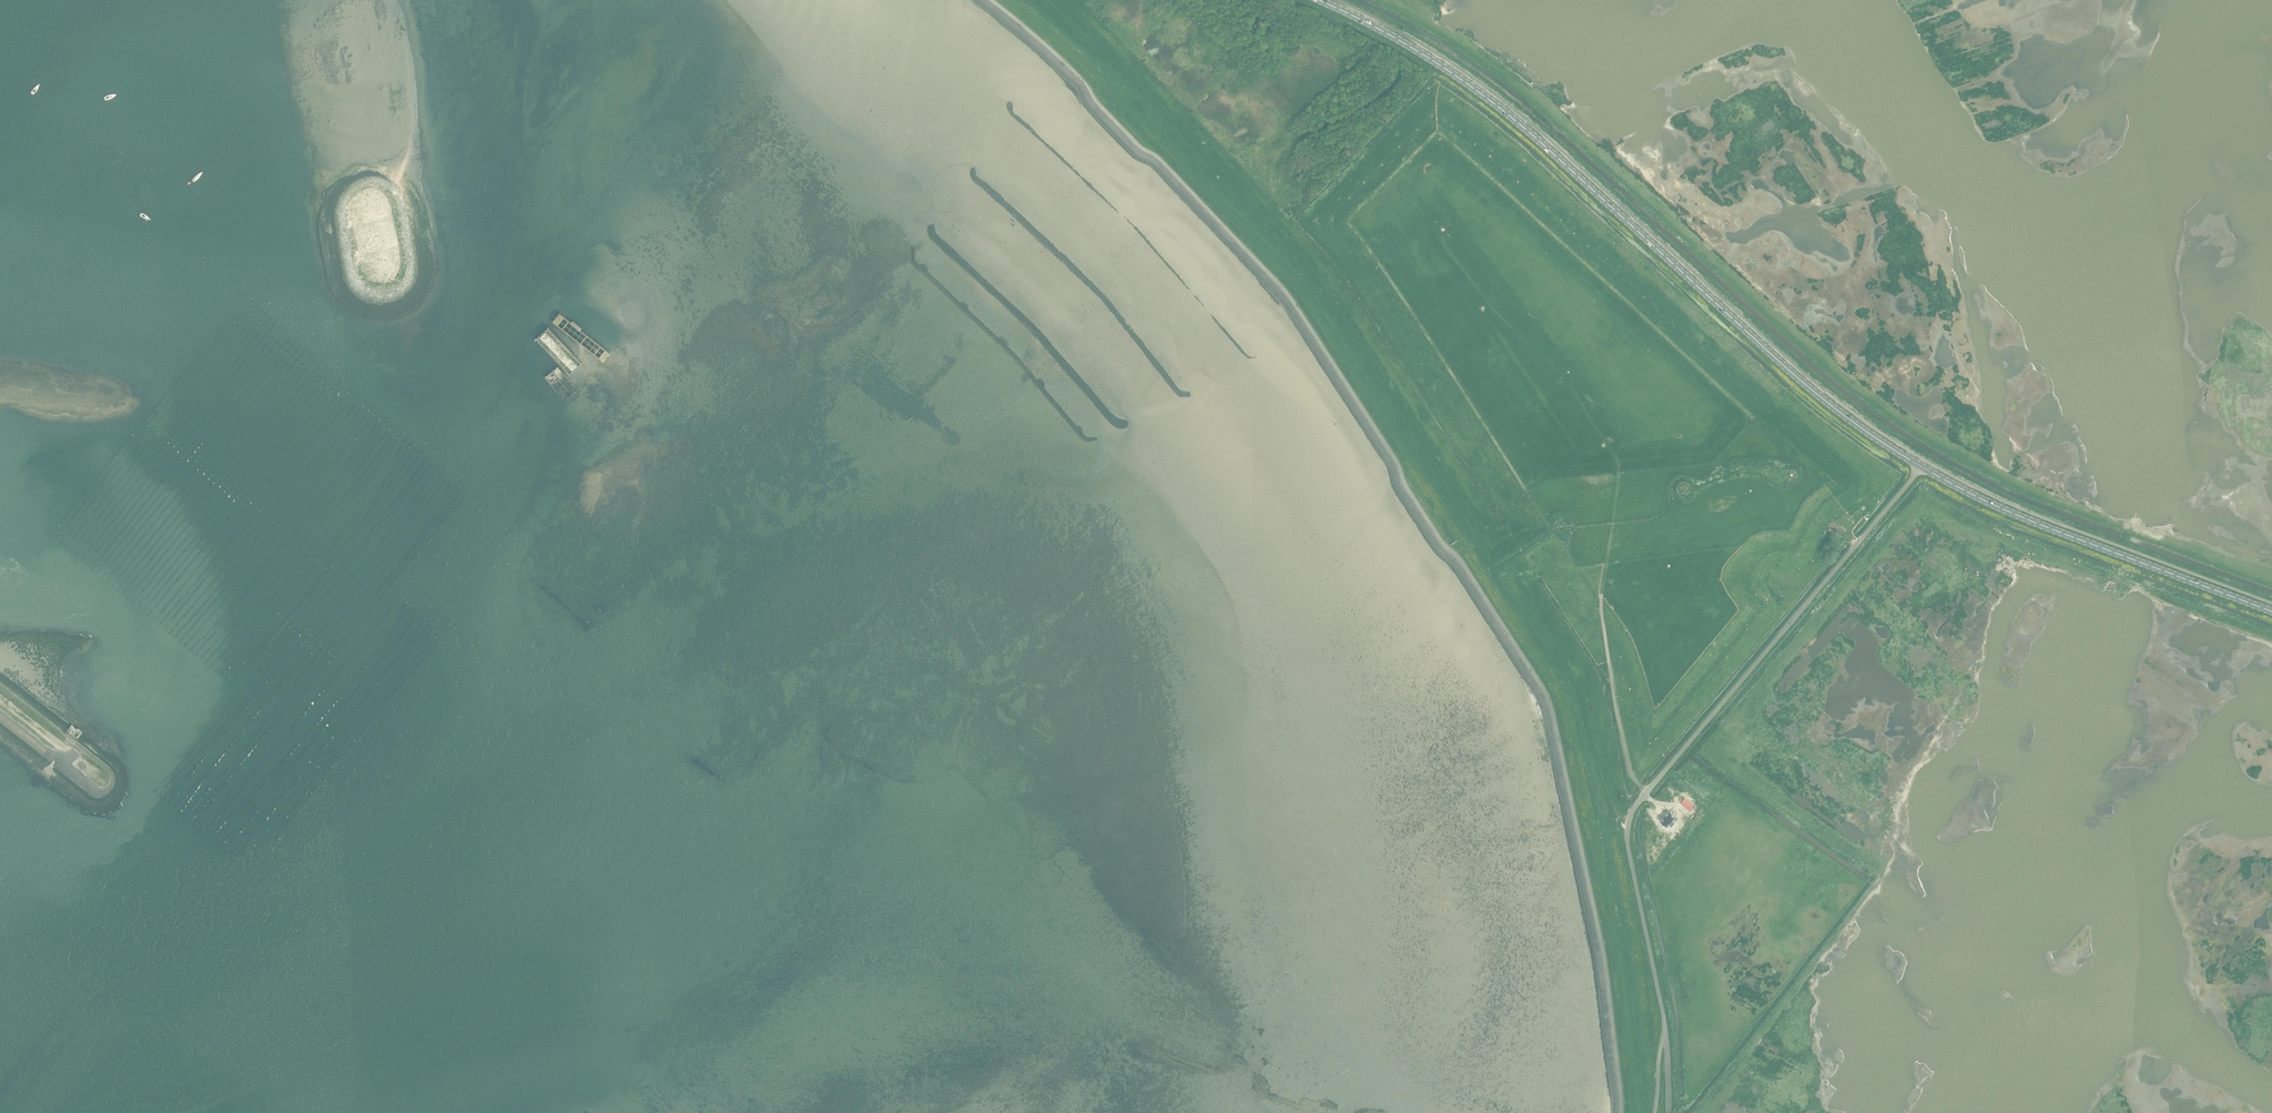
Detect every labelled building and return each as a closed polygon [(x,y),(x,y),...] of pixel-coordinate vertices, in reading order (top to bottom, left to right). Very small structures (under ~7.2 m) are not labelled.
[(1348,95),(1357,102),(1362,96),(1353,89),(1348,95)] [(608,352),(562,317),(555,326),(602,361),(608,352)] [(580,361),(548,328),(536,340),(568,373),(580,361)] [(575,388),(557,370),(548,379),(566,397),(575,388)] [(1667,808),(1658,819),(1665,825),(1667,823),(1669,824),(1672,821),(1670,819),(1674,814),(1667,808)]
